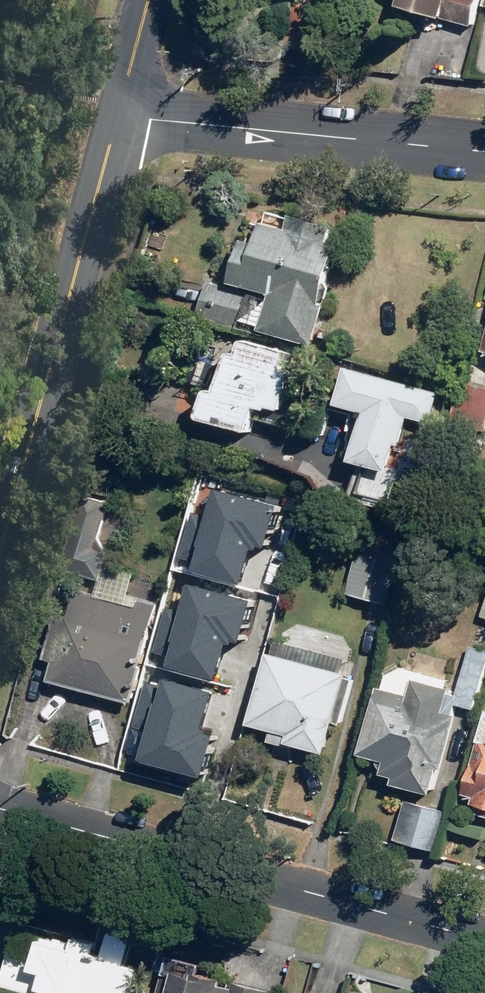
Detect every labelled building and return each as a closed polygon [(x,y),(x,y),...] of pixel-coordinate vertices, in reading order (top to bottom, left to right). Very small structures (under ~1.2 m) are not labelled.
[(398,15),(445,25),(450,4),(478,10),(480,0),(402,0),(398,15)] [(197,316),(241,327),(242,323),(259,328),(258,332),(317,347),(348,226),(285,210),(281,222),(247,213),(230,281),(207,276),(197,316)] [(210,347),(204,367),(200,384),(208,386),(208,388),(199,419),(216,424),(248,432),(255,407),(278,414),(294,355),(238,340),(235,354),(210,347)] [(360,412),(349,462),(390,471),(395,446),(399,446),(405,422),(414,424),(435,428),(443,391),(343,369),(335,407),(354,411),(360,412)] [(463,382),(456,428),(484,433),(484,386),(463,382)] [(197,510),(186,557),(205,562),(203,569),(254,582),(263,548),(273,550),(284,505),(221,490),(214,515),(197,510)] [(387,604),(403,545),(363,535),(348,594),(387,604)] [(91,596),(61,588),(37,679),(129,704),(157,600),(142,596),(150,568),(91,552),(83,580),(94,583),(91,596)] [(171,605),(159,652),(179,657),(177,664),(228,677),(236,643),(247,645),(258,600),(194,584),(188,609),(171,605)] [(357,756),(381,763),(378,775),(390,778),(387,786),(431,799),(457,708),(473,713),(484,673),(484,649),(467,644),(455,685),(384,664),(357,756)] [(266,743),(324,757),(332,724),(342,726),(355,676),(265,653),(247,726),(269,731),(266,743)] [(155,677),(141,727),(153,730),(145,759),(210,777),(222,733),(212,730),(222,695),(155,677)] [(468,808),(484,812),(484,709),(463,800),(469,802),(468,808)] [(444,810),(404,800),(394,843),(434,852),(444,810)] [(97,942),(75,936),(73,941),(58,937),(57,940),(39,935),(35,952),(6,945),(0,965),(0,985),(25,992),(25,989),(40,992),(132,992),(138,969),(93,957),(97,942)] [(274,992),(236,982),(234,989),(221,986),(222,979),(194,971),(192,977),(164,970),(158,992),(274,992)]
